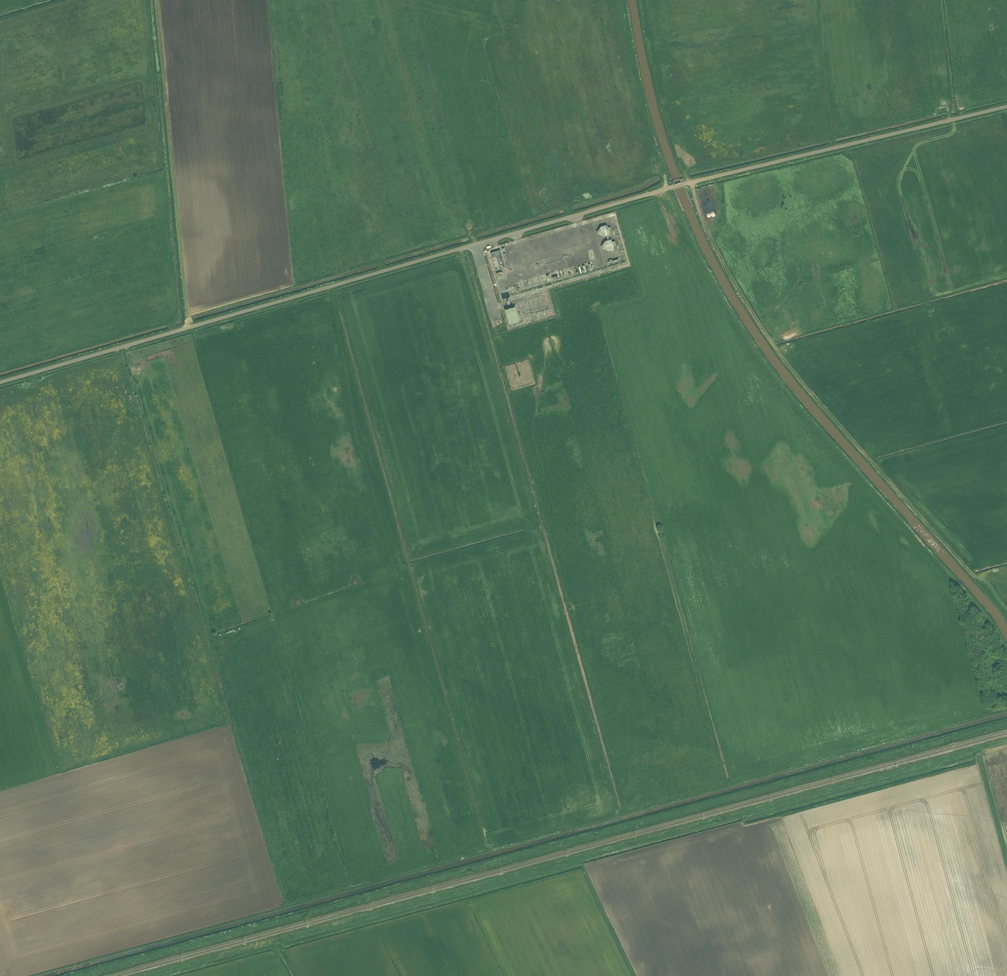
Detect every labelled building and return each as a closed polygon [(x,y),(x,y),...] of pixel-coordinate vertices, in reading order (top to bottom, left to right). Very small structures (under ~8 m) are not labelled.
[(608,228),(607,225),(601,227),(598,231),(598,232),(597,232),(598,235),(599,235),(604,237),(610,234),(609,233),(610,233),(610,232),(612,231),(611,227),(609,228),(609,227),(608,228)] [(612,242),(611,240),(605,241),(603,246),(601,246),(602,249),(604,249),(608,251),(614,249),(613,247),(616,246),(615,241),(612,242)] [(505,267),(501,250),(491,253),(496,270),(505,267)] [(564,269),(566,278),(572,276),(577,275),(575,267),(564,269)] [(519,321),(515,306),(505,309),(509,324),(519,321)] [(533,321),(548,317),(547,311),(531,315),(533,321)]
